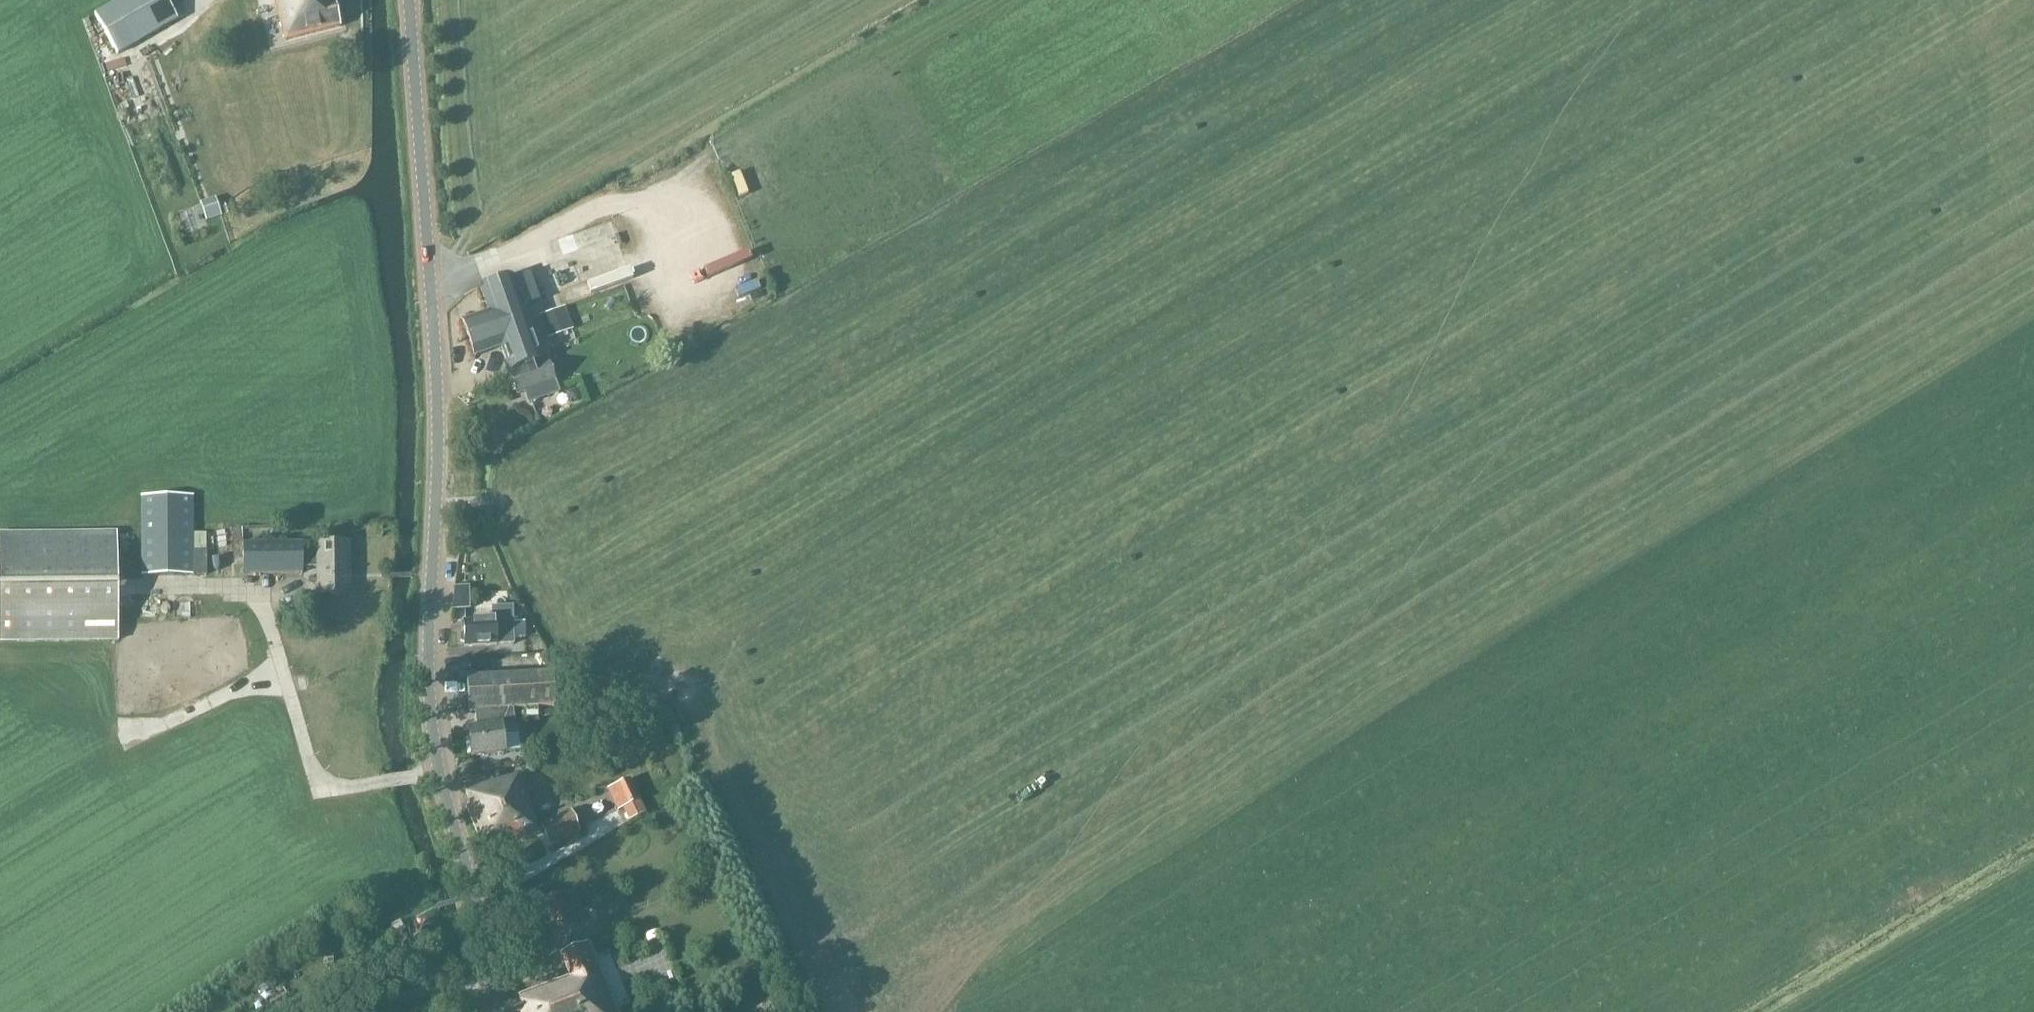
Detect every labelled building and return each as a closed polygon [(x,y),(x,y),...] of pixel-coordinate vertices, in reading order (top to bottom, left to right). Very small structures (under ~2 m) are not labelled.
[(94,14),(118,54),(177,20),(165,0),(118,0),(94,14)] [(342,27),(336,0),(275,0),(285,40),(342,27)] [(218,205),(203,211),(206,220),(221,215),(218,205)] [(530,272),(482,285),(479,286),(487,311),(461,320),(475,357),(501,348),(535,337),(524,306),(540,301),(530,272)] [(535,321),(541,336),(556,330),(550,315),(535,321)] [(542,358),(535,337),(501,348),(516,394),(556,380),(547,357),(542,358)] [(141,574),(207,573),(207,550),(194,550),(194,495),(141,495),(141,574)] [(117,639),(116,531),(0,532),(0,640),(117,639)] [(348,543),(316,543),(316,554),(303,554),(304,540),(243,539),(243,574),(303,573),(303,567),(317,567),(317,595),(342,595),(350,595),(348,543)] [(454,586),(452,610),(470,608),(468,586),(454,586)] [(492,618),(464,619),(465,646),(497,644),(513,643),(513,636),(525,636),(524,621),(517,621),(517,618),(512,618),(512,605),(491,606),(492,618)] [(553,673),(467,677),(468,710),(474,710),(476,727),(468,728),(471,756),(506,752),(503,725),(515,724),(513,708),(555,706),(553,673)] [(520,772),(465,790),(470,805),(467,807),(484,849),(542,829),(549,848),(580,830),(571,809),(540,819),(523,772),(520,772)] [(639,800),(629,778),(607,789),(618,811),(639,800)] [(573,889),(540,902),(553,934),(586,920),(573,889)] [(394,933),(403,929),(398,920),(390,925),(394,933)] [(520,1011),(618,1011),(588,942),(561,953),(569,976),(518,995),(524,1010),(520,1011)]
